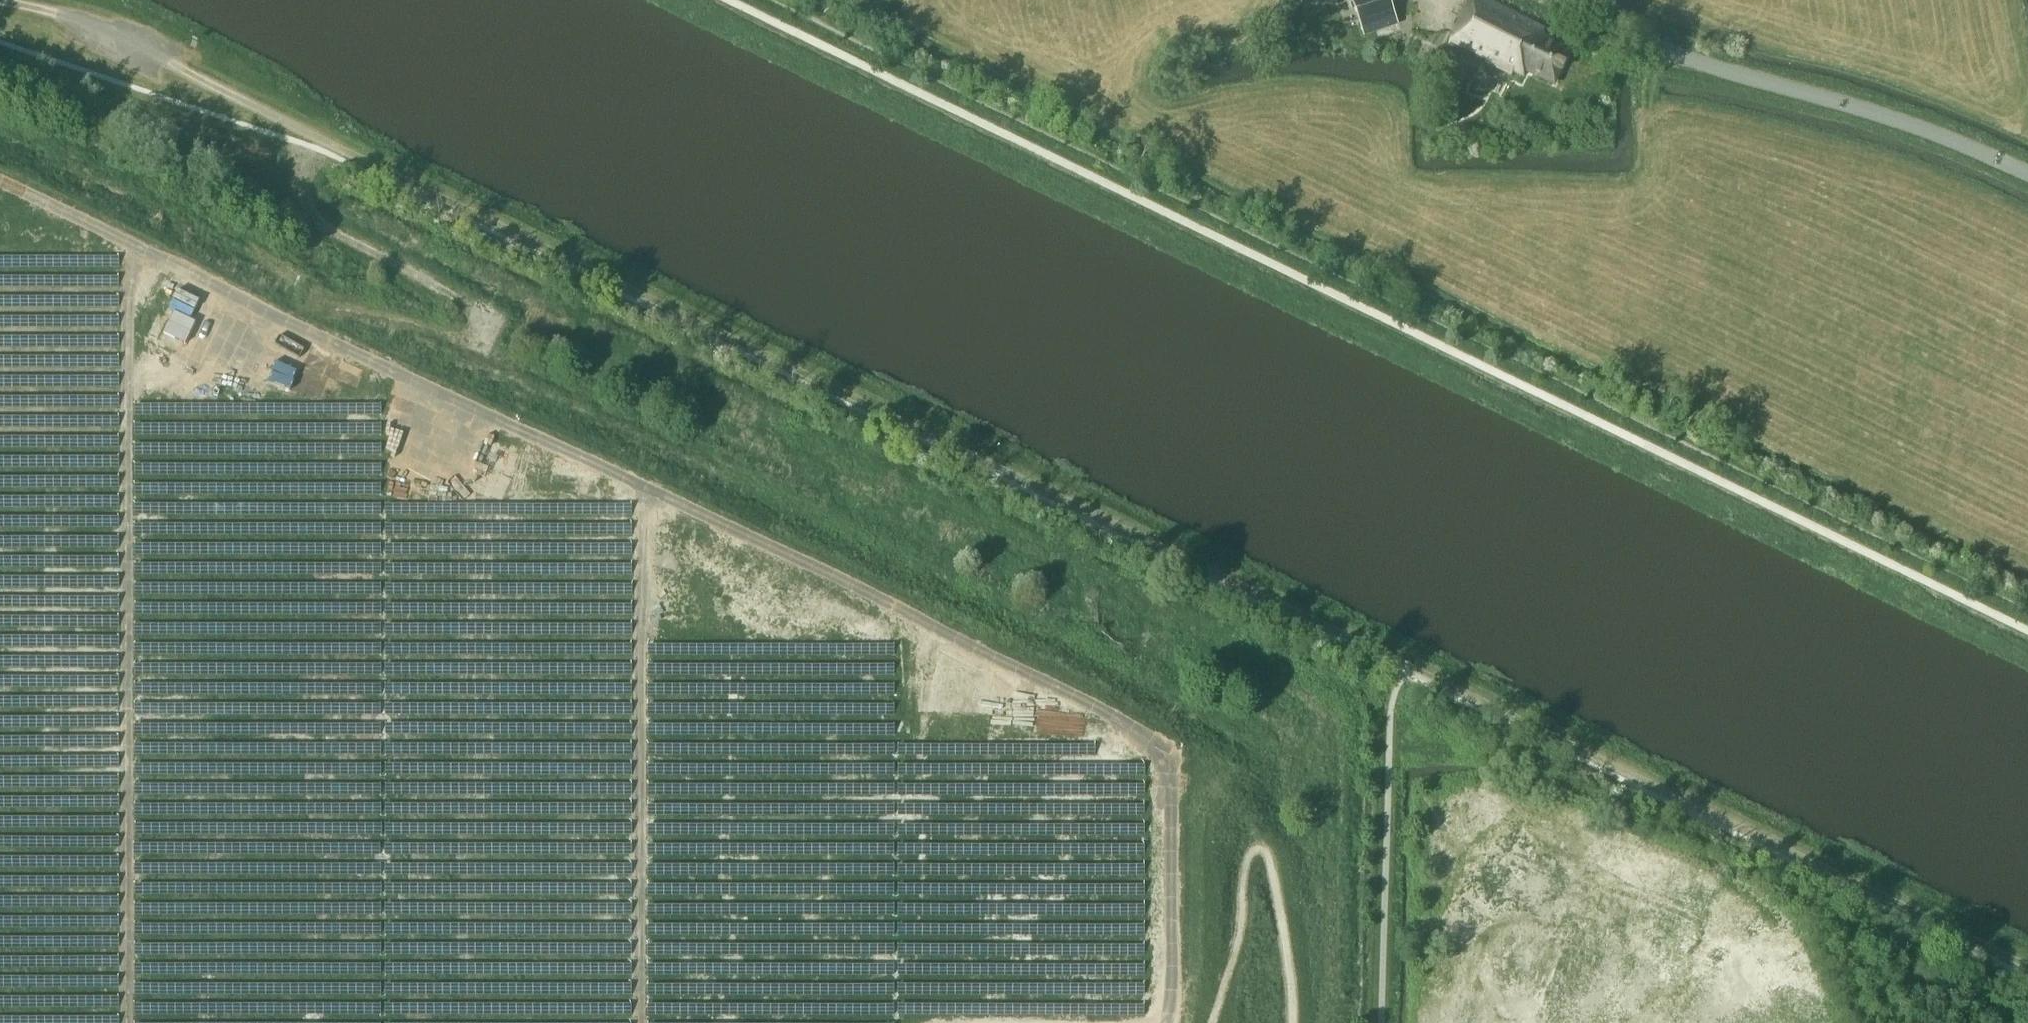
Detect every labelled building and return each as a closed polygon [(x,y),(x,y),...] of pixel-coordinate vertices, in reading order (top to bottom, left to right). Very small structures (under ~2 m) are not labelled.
[(1363,36),(1398,24),(1390,0),(1351,0),(1363,36)] [(1493,0),(1470,0),(1449,44),(1486,61),(1501,69),(1512,74),(1513,71),(1524,76),(1528,68),(1533,70),(1536,65),(1552,73),(1562,53),(1545,45),(1548,40),(1543,37),(1547,30),(1528,21),(1529,17),(1493,0)] [(1484,93),(1491,78),(1480,72),(1473,87),(1484,93)]
